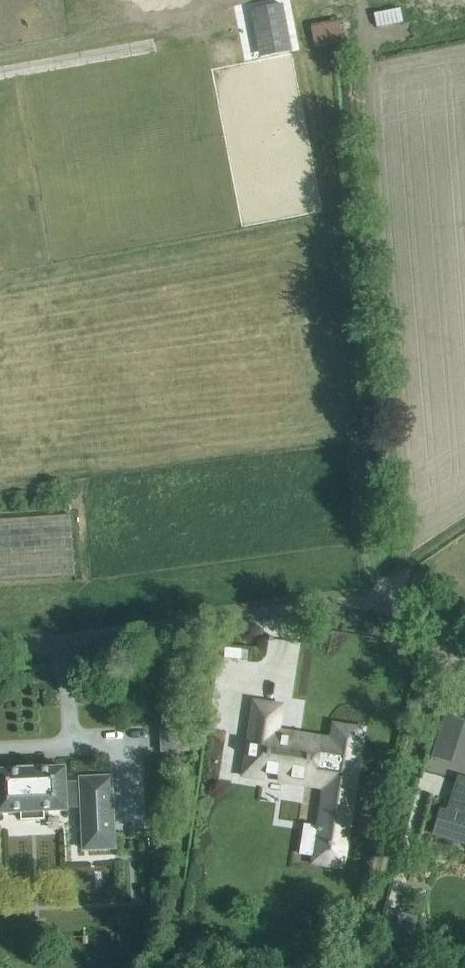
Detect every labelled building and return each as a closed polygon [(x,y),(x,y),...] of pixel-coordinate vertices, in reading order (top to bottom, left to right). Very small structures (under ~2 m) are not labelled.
[(352,21),(315,23),(316,43),(353,41),(352,21)] [(78,576),(74,515),(0,518),(0,580),(78,576)] [(251,736),(244,775),(265,778),(265,775),(266,775),(306,781),(306,782),(305,784),(327,788),(321,827),(317,857),(316,861),(341,865),(351,800),(362,731),(336,728),(334,741),(297,735),(296,738),(280,736),(277,735),(281,707),(255,703),(251,736)] [(437,754),(436,755),(444,758),(453,751),(439,746),(437,754)] [(69,813),(69,809),(81,809),(83,852),(117,850),(114,776),(80,778),(80,782),(68,783),(67,768),(0,771),(0,816),(69,813)] [(447,810),(457,813),(454,823),(464,827),(464,778),(458,776),(448,808),(447,810)] [(387,910),(380,941),(412,948),(419,917),(387,910)]
